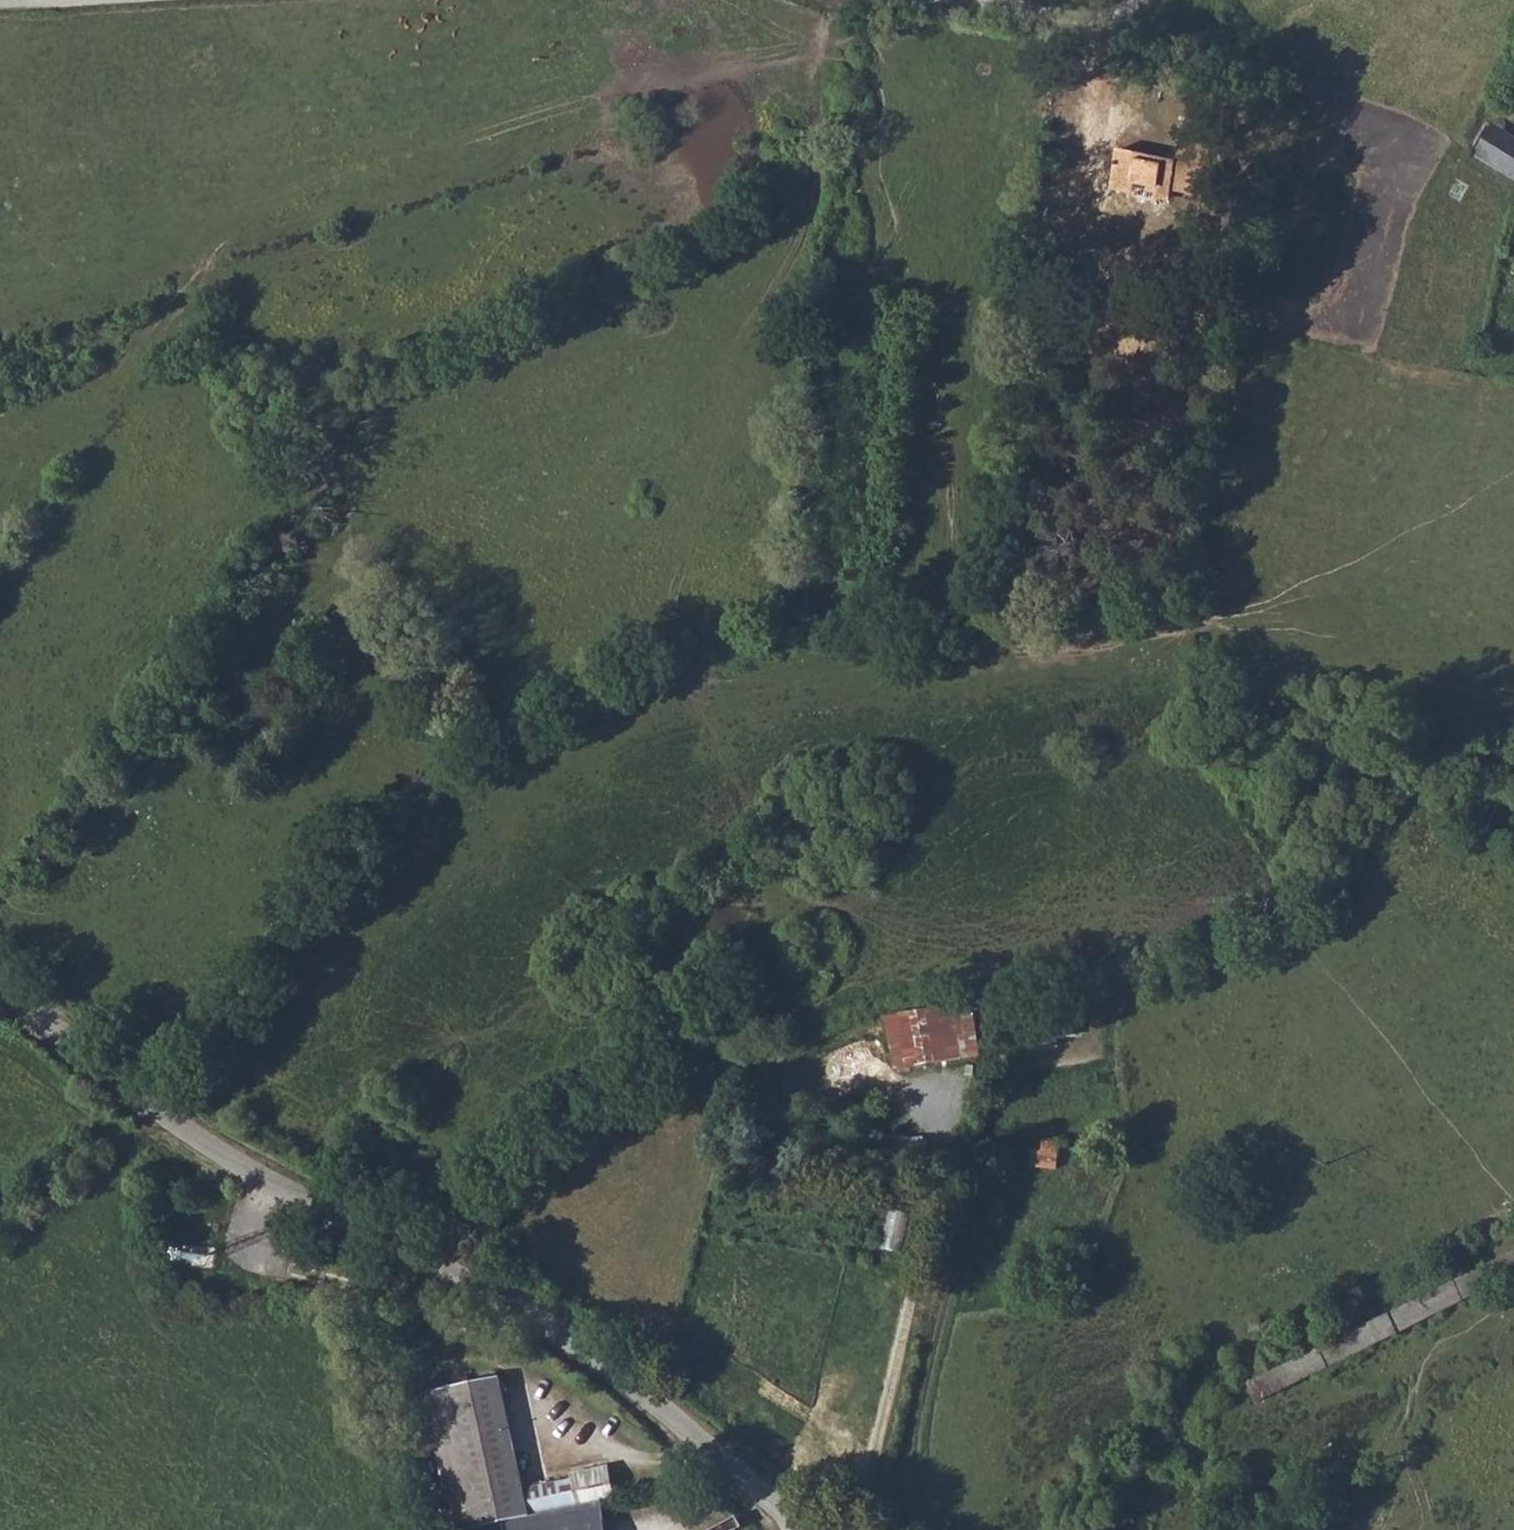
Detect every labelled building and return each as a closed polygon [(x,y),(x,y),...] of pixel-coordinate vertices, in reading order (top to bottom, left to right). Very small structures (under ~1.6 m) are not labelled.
[(1125,182),(1151,187),(1150,196),(1165,198),(1181,121),(1152,114),(1144,155),(1114,150),(1107,187),(1123,190),(1125,182)] [(1496,136),(1484,169),(1513,181),(1513,143),(1496,136)] [(1122,198),(1148,203),(1150,196),(1151,187),(1125,182),(1123,190),(1122,198)] [(983,1055),(976,1001),(887,1013),(895,1068),(983,1055)] [(1045,1137),(1044,1148),(1034,1147),(1032,1165),(1060,1168),(1063,1139),(1045,1137)] [(1239,1388),(1249,1408),(1513,1276),(1513,1258),(1511,1250),(1239,1388)] [(453,1529),(461,1529),(475,1527),(529,1516),(505,1374),(426,1387),(453,1529)] [(529,1516),(475,1527),(475,1529),(607,1529),(603,1501),(529,1516)]
